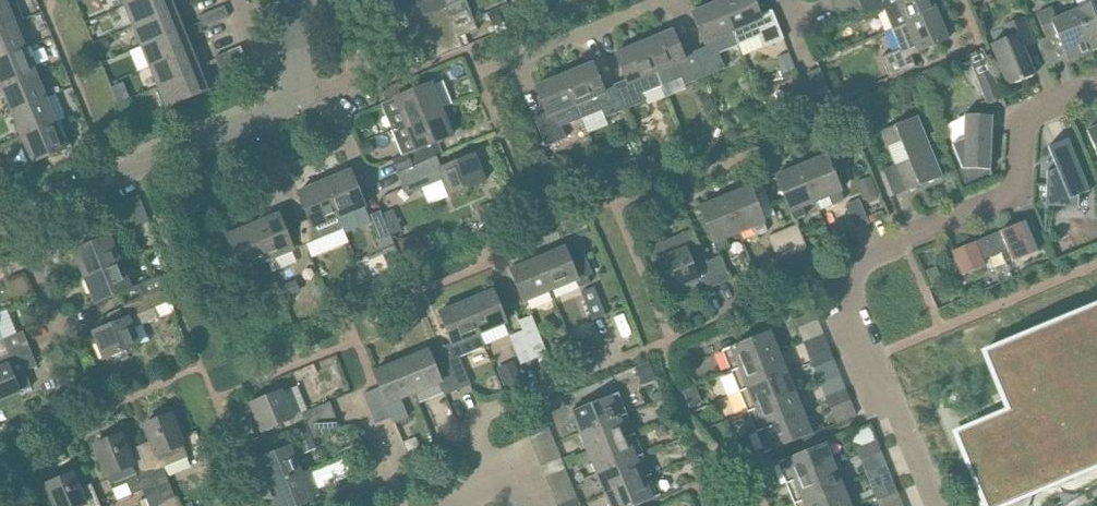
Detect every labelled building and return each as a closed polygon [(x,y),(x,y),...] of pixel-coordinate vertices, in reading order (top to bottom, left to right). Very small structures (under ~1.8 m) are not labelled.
[(0,1),(0,30),(15,24),(6,0),(1,0),(0,1)] [(175,9),(171,0),(140,0),(126,6),(134,26),(175,9)] [(379,11),(405,0),(374,0),(379,11)] [(447,6),(445,0),(405,0),(379,11),(383,22),(406,12),(410,21),(447,6)] [(773,10),(761,15),(755,0),(725,0),(722,1),(740,45),(759,37),(763,48),(785,39),(773,10)] [(936,12),(932,0),(859,0),(866,17),(885,10),(894,29),(936,12)] [(720,53),(740,45),(722,1),(692,13),(706,47),(696,51),(706,77),(727,68),(720,53)] [(1078,9),(1095,50),(1096,49),(1096,2),(1078,9)] [(217,22),(229,17),(225,6),(212,11),(217,22)] [(395,51),(474,19),(469,7),(451,15),(447,6),(410,21),(413,31),(391,40),(395,51)] [(1095,50),(1078,9),(1077,10),(1078,10),(1057,18),(1053,8),(1037,14),(1047,39),(1058,35),(1068,61),(1095,50)] [(143,46),(183,29),(175,9),(134,26),(143,46)] [(204,27),(217,22),(212,11),(199,16),(204,27)] [(890,78),(916,67),(912,56),(948,40),(936,12),(894,29),(902,49),(882,57),(890,78)] [(1013,36),(992,45),(1009,86),(1035,75),(1024,48),(1035,43),(1024,17),(1008,24),(1013,36)] [(427,62),(464,47),(460,38),(478,30),(474,19),(395,51),(400,62),(422,53),(427,62)] [(0,30),(0,59),(26,49),(33,46),(22,20),(15,24),(0,30)] [(191,50),(191,49),(183,29),(143,46),(151,66),(191,50)] [(706,77),(696,51),(684,56),(674,31),(646,42),(664,86),(684,77),(687,85),(706,77)] [(644,94),(664,86),(646,42),(616,54),(626,80),(616,84),(626,110),(647,101),(644,94)] [(233,63),(246,57),(241,46),(229,51),(233,63)] [(36,74),(26,49),(0,59),(0,88),(36,74)] [(200,70),(199,70),(191,50),(151,66),(159,86),(200,70)] [(220,68),(233,63),(229,51),(216,57),(220,68)] [(789,53),(777,58),(784,74),(795,70),(789,53)] [(626,110),(616,84),(604,89),(594,63),(566,75),(584,118),(604,110),(607,118),(626,110)] [(831,92),(820,68),(808,73),(821,106),(835,101),(831,92)] [(208,91),(208,90),(200,70),(159,86),(168,107),(208,91)] [(993,73),(977,79),(988,105),(1004,99),(993,73)] [(46,99),(36,74),(0,88),(0,93),(2,99),(7,96),(14,112),(46,99)] [(563,127),(584,118),(566,75),(536,87),(546,113),(534,117),(546,147),(567,138),(563,127)] [(407,125),(442,110),(431,84),(411,92),(406,80),(382,90),(387,102),(396,98),(407,125)] [(19,139),(56,123),(46,99),(14,112),(19,127),(14,129),(19,139)] [(413,166),(437,156),(433,144),(453,136),(442,110),(407,125),(417,150),(393,161),(398,172),(413,166)] [(993,116),(971,115),(965,114),(963,140),(953,145),(959,159),(967,179),(990,170),(991,174),(992,173),(991,170),(993,116)] [(918,117),(883,131),(889,146),(901,141),(909,161),(897,165),(907,190),(942,176),(918,117)] [(56,123),(19,139),(29,164),(73,146),(63,121),(56,123)] [(1088,131),(1096,153),(1096,127),(1088,131)] [(1047,170),(1047,206),(1079,207),(1079,195),(1090,191),(1068,139),(1048,147),(1057,169),(1049,172),(1049,171),(1047,170)] [(413,166),(398,172),(403,185),(418,178),(422,189),(443,180),(450,196),(485,182),(474,155),(442,168),(437,156),(413,166)] [(802,166),(816,200),(820,210),(844,200),(833,171),(835,170),(834,167),(832,168),(827,156),(802,166)] [(636,158),(607,170),(613,185),(642,173),(636,158)] [(600,164),(588,169),(593,183),(605,178),(600,164)] [(803,206),(816,200),(802,166),(777,177),(795,220),(807,215),(803,206)] [(339,217),(366,206),(351,171),(325,182),(339,217)] [(199,201),(211,196),(200,172),(188,177),(199,201)] [(325,182),(299,192),(310,219),(298,224),(306,244),(343,229),(325,182)] [(768,231),(759,208),(750,187),(725,197),(739,231),(752,226),(756,236),(768,231)] [(137,225),(149,220),(139,196),(127,201),(137,225)] [(726,237),(739,231),(725,197),(700,208),(718,251),(730,246),(726,237)] [(883,211),(867,217),(860,199),(845,205),(855,229),(885,217),(883,211)] [(490,203),(477,208),(486,231),(499,226),(490,203)] [(395,243),(392,234),(382,211),(369,216),(383,248),(395,243)] [(306,244),(298,224),(285,229),(279,214),(253,225),(268,260),(306,244)] [(1026,221),(953,251),(963,275),(986,266),(983,258),(1007,248),(1013,262),(1038,251),(1026,221)] [(241,271),(268,260),(253,225),(227,236),(241,271)] [(783,230),(793,255),(808,249),(798,225),(783,230)] [(717,286),(707,261),(694,230),(649,248),(655,262),(659,261),(672,292),(698,281),(703,292),(717,286)] [(779,260),(793,255),(783,230),(769,236),(779,260)] [(85,277),(121,263),(110,236),(75,251),(85,277)] [(577,248),(567,252),(565,248),(538,258),(551,291),(577,280),(580,288),(591,283),(588,276),(592,274),(584,254),(580,256),(577,248)] [(707,261),(717,286),(731,280),(721,255),(707,261)] [(524,301),(551,291),(538,258),(511,269),(524,301)] [(121,263),(85,277),(96,303),(132,289),(121,263)] [(933,288),(943,283),(936,267),(926,271),(933,288)] [(142,299),(166,290),(161,276),(137,286),(142,299)] [(595,287),(582,292),(593,321),(606,315),(595,287)] [(159,317),(175,311),(166,290),(142,299),(147,310),(94,332),(105,359),(140,344),(133,329),(159,319),(159,317)] [(466,302),(480,334),(507,323),(493,291),(466,302)] [(485,347),(480,334),(466,302),(440,313),(452,343),(441,348),(447,362),(459,390),(471,385),(460,357),(485,347)] [(956,431),(988,505),(1003,505),(1096,467),(1096,304),(985,351),(989,362),(1009,409),(956,431)] [(798,328),(818,320),(814,312),(794,320),(798,328)] [(548,354),(536,325),(532,315),(519,321),(523,331),(535,359),(548,354)] [(29,343),(8,351),(0,331),(0,356),(29,345),(29,343)] [(523,331),(510,336),(522,364),(535,359),(523,331)] [(732,372),(780,352),(771,331),(723,350),(732,372)] [(0,356),(0,400),(32,387),(26,371),(38,366),(29,345),(0,356)] [(824,364),(834,360),(829,349),(819,352),(824,364)] [(459,390),(447,362),(435,367),(428,350),(401,361),(414,393),(440,382),(446,395),(459,390)] [(740,392),(788,372),(780,352),(732,372),(740,392)] [(814,368),(824,364),(819,352),(809,356),(814,368)] [(401,398),(414,393),(401,361),(375,372),(381,387),(364,394),(376,424),(397,415),(400,421),(409,417),(401,398)] [(504,385),(520,379),(513,362),(498,369),(504,385)] [(748,412),(796,392),(788,372),(740,392),(748,412)] [(841,405),(851,400),(846,389),(836,393),(841,405)] [(283,391),(251,404),(262,432),(294,418),(283,391)] [(757,432),(805,412),(796,392),(748,412),(757,432)] [(579,433),(628,414),(619,393),(571,412),(579,433)] [(831,409),(841,405),(836,393),(826,397),(831,409)] [(307,427),(336,415),(330,402),(302,413),(307,427)] [(765,453),(813,434),(805,412),(757,432),(765,453)] [(142,450),(151,473),(162,468),(189,457),(171,414),(145,425),(153,445),(142,450)] [(588,454),(636,434),(628,414),(579,433),(588,454)] [(313,439),(341,428),(336,415),(307,427),(295,431),(300,443),(259,460),(270,487),(302,474),(295,457),(317,448),(313,439)] [(526,429),(530,437),(550,429),(546,421),(526,429)] [(406,427),(399,430),(409,455),(416,452),(406,427)] [(197,431),(189,434),(191,440),(188,442),(194,457),(205,452),(197,431)] [(596,474),(644,454),(636,434),(588,454),(596,474)] [(141,446),(140,446),(139,446),(141,450),(130,455),(122,435),(95,445),(113,489),(128,483),(133,495),(141,491),(153,486),(156,485),(151,473),(142,450),(141,446)] [(871,456),(881,452),(877,440),(867,444),(871,456)] [(787,483),(835,464),(827,443),(778,462),(787,483)] [(861,460),(871,456),(867,444),(857,448),(861,460)] [(604,494),(652,474),(644,454),(596,474),(604,494)] [(551,462),(556,473),(566,469),(561,457),(551,462)] [(546,477),(556,473),(551,462),(541,466),(546,477)] [(795,504),(843,484),(835,464),(787,483),(795,504)] [(153,486),(162,505),(164,505),(175,502),(162,468),(151,473),(156,485),(153,486)] [(270,487),(278,505),(299,505),(313,500),(313,499),(322,495),(312,469),(302,474),(270,487)] [(92,484),(91,485),(92,489),(82,493),(73,473),(47,484),(56,505),(101,505),(92,484)] [(604,494),(609,505),(636,505),(661,496),(652,474),(604,494)] [(888,496),(898,492),(893,480),(883,484),(888,496)] [(852,504),(843,484),(795,504),(796,505),(847,505),(852,504)] [(878,500),(888,496),(883,484),(873,488),(878,500)] [(153,486),(141,491),(147,505),(162,505),(153,486)] [(570,505),(581,505),(578,498),(568,502),(570,505)]
